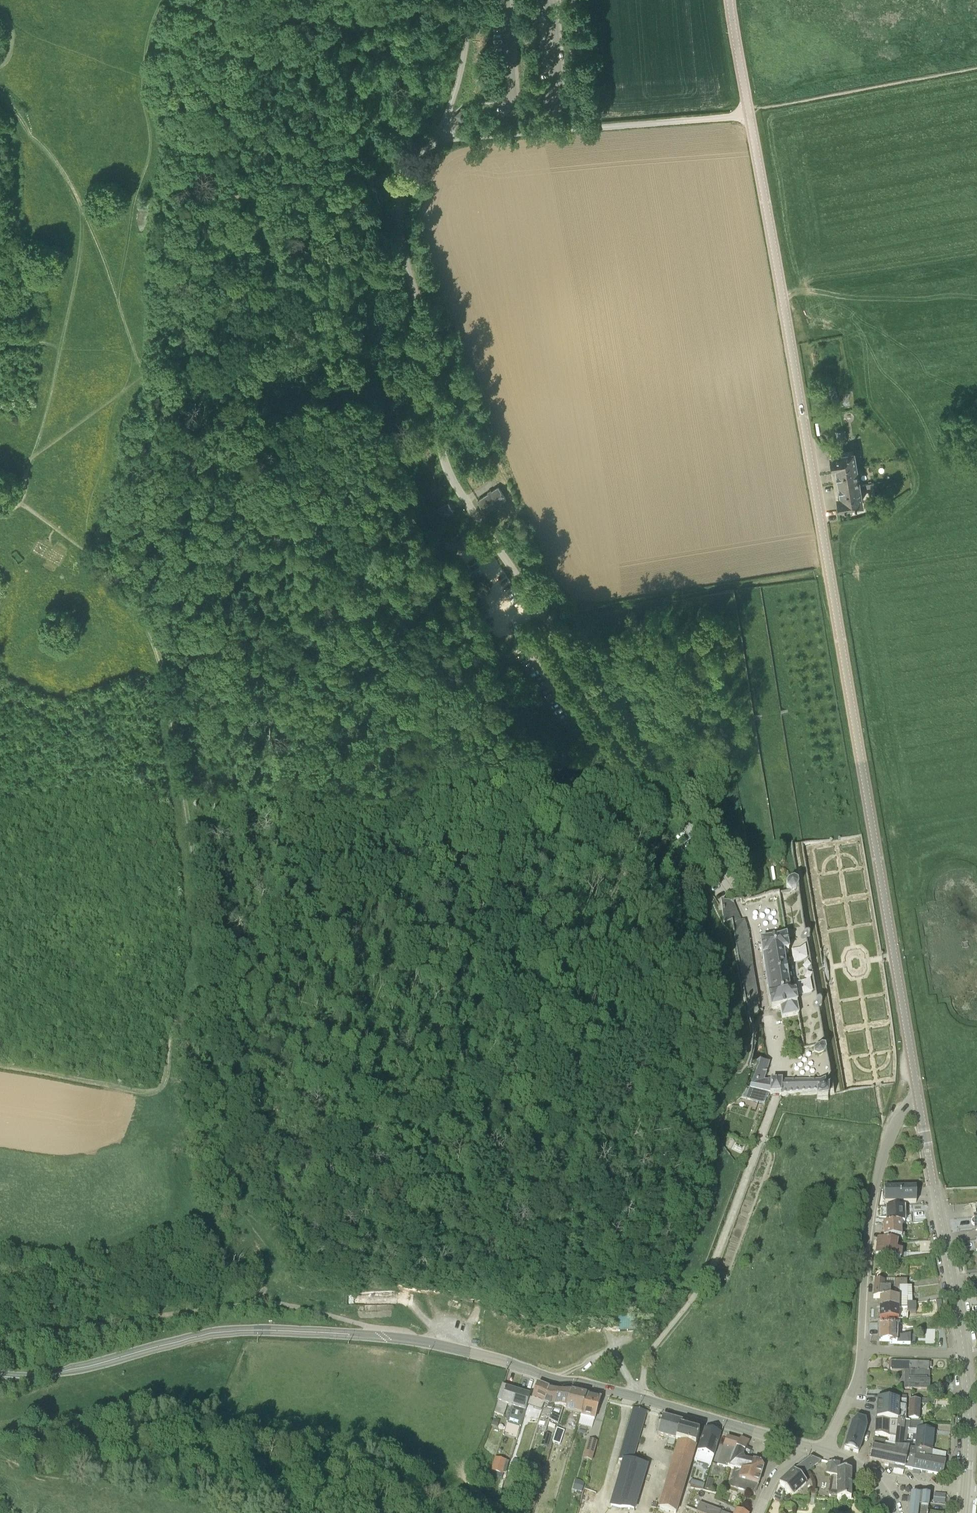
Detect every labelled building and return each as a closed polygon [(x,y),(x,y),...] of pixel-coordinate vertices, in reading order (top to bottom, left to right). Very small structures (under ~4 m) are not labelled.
[(462,109),(461,108),(455,115),(461,121),(467,115),(462,109)] [(388,188),(382,190),(381,193),(379,194),(381,198),(381,201),(389,197),(392,190),(388,188)] [(836,431),(839,444),(848,442),(846,429),(836,431)] [(840,506),(863,502),(860,483),(857,467),(854,451),(831,455),(833,465),(836,464),(837,471),(840,489),(841,495),(838,495),(840,506)] [(478,484),(484,480),(479,474),(474,477),(478,484)] [(505,497),(496,484),(476,498),(486,511),(491,507),(494,510),(501,505),(499,502),(505,497)] [(442,517),(453,511),(449,503),(438,509),(435,510),(438,515),(441,513),(442,517)] [(795,893),(798,889),(798,884),(794,881),(789,882),(786,886),(787,890),(791,893),(795,893)] [(749,1007),(758,1007),(746,933),(743,923),(741,924),(732,902),(721,904),(724,923),(732,921),(746,1000),(748,999),(749,1007)] [(782,1018),(798,1015),(795,995),(790,995),(783,954),(788,953),(786,938),(761,942),(772,1010),(781,1008),(782,1018)] [(823,1057),(826,1053),(825,1048),(821,1045),(817,1046),(814,1050),(815,1054),(818,1057),(823,1057)] [(818,1099),(828,1099),(828,1089),(825,1089),(824,1082),(775,1083),(773,1083),(764,1080),(769,1063),(754,1059),(753,1065),(747,1085),(746,1087),(742,1097),(765,1105),(769,1094),(776,1094),(779,1094),(818,1094),(818,1099)] [(884,1204),(916,1203),(916,1189),(884,1189),(884,1204)] [(886,1209),(883,1209),(883,1216),(886,1216),(886,1224),(901,1224),(901,1223),(904,1223),(904,1208),(886,1209)] [(901,1224),(886,1224),(883,1224),(883,1238),(904,1238),(904,1234),(901,1234),(901,1224)] [(897,1242),(878,1240),(876,1256),(900,1260),(901,1252),(901,1251),(896,1250),(897,1242)] [(926,1241),(897,1242),(896,1250),(901,1251),(901,1252),(927,1251),(926,1241)] [(873,1298),(880,1299),(899,1297),(899,1287),(907,1287),(906,1280),(899,1280),(884,1280),(884,1282),(874,1282),(873,1298)] [(907,1297),(907,1287),(899,1287),(899,1297),(907,1297)] [(880,1299),(879,1308),(907,1308),(907,1311),(916,1310),(915,1302),(912,1302),(910,1302),(909,1297),(907,1297),(899,1297),(880,1299)] [(879,1308),(879,1319),(892,1319),(902,1319),(917,1317),(916,1310),(907,1311),(907,1308),(879,1308)] [(618,1331),(630,1330),(629,1316),(618,1317),(618,1331)] [(902,1319),(892,1319),(891,1327),(879,1327),(879,1341),(889,1341),(889,1344),(910,1344),(910,1334),(897,1334),(897,1327),(902,1327),(902,1319)] [(931,1363),(890,1361),(890,1371),(898,1371),(904,1371),(926,1371),(928,1371),(928,1368),(931,1368),(931,1363)] [(926,1371),(904,1371),(904,1389),(928,1389),(928,1381),(926,1381),(926,1371)] [(541,1409),(549,1384),(541,1382),(540,1384),(536,1383),(536,1382),(532,1398),(529,1397),(526,1404),(541,1409)] [(549,1384),(541,1409),(540,1412),(542,1412),(541,1417),(549,1419),(559,1387),(549,1384)] [(516,1389),(503,1385),(497,1401),(498,1401),(494,1413),(503,1416),(507,1404),(511,1405),(516,1389)] [(571,1390),(559,1387),(549,1419),(549,1421),(557,1424),(562,1406),(566,1407),(571,1390)] [(530,1393),(516,1389),(511,1405),(506,1422),(520,1425),(526,1404),(529,1397),(530,1393)] [(587,1394),(571,1390),(566,1407),(565,1410),(581,1414),(587,1394)] [(891,1396),(878,1396),(877,1408),(896,1409),(896,1405),(906,1405),(906,1397),(910,1398),(910,1391),(891,1390),(891,1396)] [(600,1398),(587,1394),(581,1414),(580,1416),(593,1420),(594,1420),(600,1398)] [(910,1400),(910,1398),(906,1397),(906,1405),(905,1421),(909,1421),(918,1422),(919,1400),(910,1400)] [(622,1459),(609,1504),(635,1511),(648,1466),(632,1461),(646,1412),(633,1409),(619,1458),(622,1459)] [(593,1420),(580,1416),(578,1423),(591,1427),(593,1420)] [(663,1417),(657,1436),(677,1442),(658,1509),(672,1512),(676,1512),(699,1434),(685,1430),(687,1424),(663,1417)] [(499,1420),(493,1418),(490,1426),(497,1428),(499,1420)] [(845,1448),(844,1449),(844,1450),(845,1450),(846,1450),(856,1453),(857,1454),(857,1453),(858,1453),(866,1427),(864,1421),(857,1418),(855,1421),(854,1421),(854,1422),(852,1424),(852,1426),(851,1426),(851,1427),(845,1447),(845,1446),(844,1447),(845,1448)] [(905,1421),(875,1419),(875,1434),(889,1437),(888,1442),(894,1443),(894,1447),(905,1447),(907,1434),(907,1429),(909,1429),(909,1421),(905,1421)] [(548,1421),(545,1420),(543,1423),(539,1422),(538,1426),(542,1428),(541,1433),(544,1434),(548,1421)] [(918,1422),(909,1421),(909,1429),(907,1429),(907,1434),(913,1435),(912,1441),(915,1441),(914,1448),(931,1450),(933,1429),(922,1428),(922,1422),(918,1422)] [(564,1431),(557,1428),(552,1444),(560,1446),(564,1431)] [(710,1467),(720,1434),(704,1429),(694,1462),(710,1467)] [(550,1436),(545,1435),(541,1447),(546,1448),(550,1436)] [(597,1441),(588,1438),(583,1458),(592,1460),(597,1441)] [(717,1465),(728,1468),(731,1457),(735,1448),(744,1452),(746,1448),(749,1442),(740,1439),(739,1442),(727,1438),(717,1465)] [(903,1471),(904,1468),(908,1448),(905,1447),(894,1447),(894,1443),(888,1442),(874,1438),(869,1460),(894,1466),(894,1469),(903,1471)] [(731,1457),(728,1468),(734,1469),(750,1471),(753,1462),(745,1460),(743,1456),(744,1452),(735,1448),(731,1457)] [(914,1448),(908,1448),(904,1468),(942,1476),(945,1461),(930,1457),(931,1450),(914,1448)] [(509,1461),(494,1457),(491,1470),(505,1474),(509,1461)] [(793,1470),(779,1484),(793,1497),(807,1484),(800,1478),(819,1461),(810,1458),(793,1470)] [(750,1471),(734,1469),(730,1479),(732,1480),(730,1486),(754,1493),(758,1485),(763,1468),(760,1463),(753,1462),(750,1471)] [(831,1476),(828,1493),(836,1494),(836,1499),(851,1499),(851,1471),(838,1471),(839,1465),(828,1463),(825,1474),(827,1475),(831,1476)] [(714,1480),(707,1478),(703,1489),(711,1491),(714,1480)] [(584,1482),(575,1480),(572,1490),(581,1493),(584,1482)] [(783,1488),(779,1485),(773,1497),(782,1501),(784,1493),(782,1493),(783,1488)] [(911,1494),(910,1501),(909,1512),(927,1512),(929,1495),(919,1494),(918,1495),(911,1494)] [(699,1503),(696,1511),(700,1512),(727,1512),(699,1503)]
